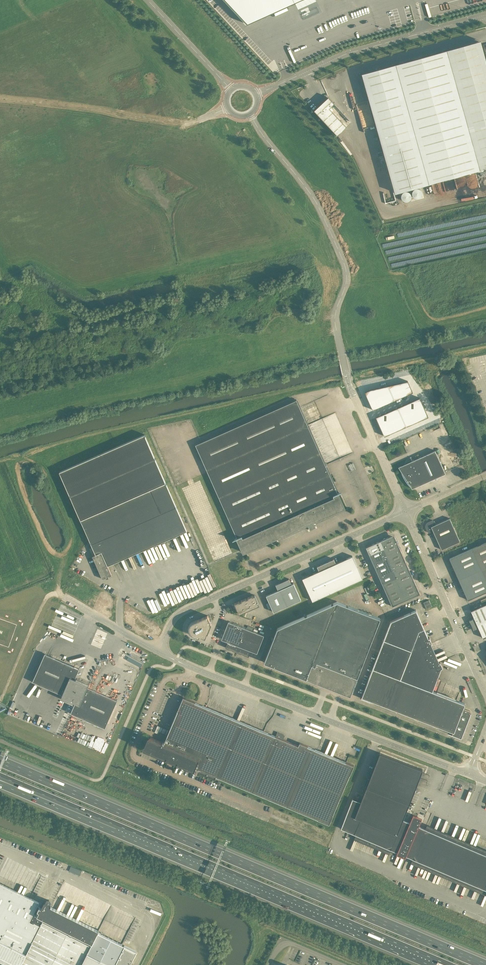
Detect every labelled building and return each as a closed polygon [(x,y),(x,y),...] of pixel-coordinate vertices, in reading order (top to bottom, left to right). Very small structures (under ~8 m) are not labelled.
[(247,24),(252,20),(254,21),(301,0),(225,0),(247,24)] [(364,73),(397,193),(485,168),(485,66),(480,46),(479,41),(364,73)] [(329,97),(314,110),(337,135),(346,127),(330,109),(335,104),(329,97)] [(371,117),(371,120),(363,121),(364,126),(374,125),(373,117),(371,117)] [(408,382),(365,393),(373,410),(412,392),(408,382)] [(419,398),(376,418),(385,436),(428,417),(419,398)] [(313,521),(347,509),(341,491),(336,493),(302,401),(199,439),(240,552),(309,527),(310,529),(315,527),(313,521)] [(108,566),(187,531),(182,519),(145,434),(60,472),(90,541),(96,554),(93,556),(103,579),(112,575),(108,566)] [(409,463),(400,470),(401,472),(402,474),(403,476),(404,478),(405,480),(406,482),(408,484),(409,485),(411,487),(412,489),(446,474),(445,472),(435,450),(411,461),(408,462),(409,463)] [(426,523),(425,526),(428,532),(430,533),(433,531),(441,550),(484,531),(471,501),(447,512),(450,518),(436,524),(434,521),(433,520),(426,523)] [(392,606),(420,594),(394,535),(366,547),(392,606)] [(449,558),(455,570),(454,571),(461,588),(462,587),(468,600),(485,592),(485,542),(473,548),(449,558)] [(313,601),(363,578),(352,556),(336,563),(334,559),(328,561),(328,560),(322,563),(323,564),(317,566),(319,571),(302,578),(313,601)] [(278,590),(266,595),(274,612),(301,599),(294,583),(291,584),(289,579),(276,584),(278,590)] [(236,608),(239,614),(245,611),(259,605),(255,595),(253,596),(253,595),(248,597),(248,598),(246,599),(246,598),(241,600),(241,601),(240,602),(239,601),(234,603),(236,608)] [(423,602),(426,609),(432,606),(429,600),(423,602)] [(380,618),(337,601),(277,628),(264,662),(350,695),(380,618)] [(472,610),(471,610),(474,618),(469,620),(471,624),(472,626),(473,630),(478,628),(483,638),(485,637),(485,604),(472,610)] [(360,697),(360,698),(371,702),(371,700),(449,730),(453,732),(452,734),(461,738),(471,713),(469,712),(470,711),(463,708),(465,703),(432,691),(441,667),(442,667),(443,667),(440,661),(439,662),(431,643),(432,643),(429,637),(428,638),(416,610),(390,621),(390,622),(391,621),(361,698),(360,697)] [(208,633),(211,623),(208,615),(193,622),(192,623),(190,624),(189,626),(189,628),(189,630),(189,631),(190,632),(192,634),(193,635),(199,637),(199,635),(205,638),(207,633),(208,633)] [(228,641),(225,647),(249,656),(251,650),(257,653),(264,635),(228,621),(221,639),(228,641)] [(105,728),(117,700),(89,687),(83,685),(84,682),(75,678),(79,668),(45,653),(33,681),(67,696),(66,699),(75,703),(71,713),(105,728)] [(130,666),(134,668),(136,665),(141,667),(143,663),(128,656),(126,659),(132,662),(130,666)] [(152,737),(146,749),(166,758),(172,760),(177,762),(196,770),(197,768),(200,770),(199,771),(215,778),(216,776),(254,792),(277,802),(329,824),(342,792),(354,765),(346,762),(300,742),(298,745),(282,738),(284,735),(277,732),(276,736),(197,702),(183,697),(171,727),(170,729),(164,742),(152,737)] [(341,828),(345,830),(356,834),(355,836),(390,851),(391,849),(412,858),(411,861),(485,892),(485,852),(426,826),(425,829),(418,826),(420,820),(421,819),(413,815),(413,817),(410,822),(403,819),(421,772),(422,769),(380,753),(361,802),(361,801),(357,800),(353,798),(341,828)] [(80,875),(82,870),(71,865),(69,870),(80,875)] [(44,902),(41,907),(40,906),(38,905),(39,902),(0,883),(0,961),(8,964),(81,964),(98,932),(99,929),(51,905),(51,903),(50,901),(49,900),(47,900),(45,900),(44,902)] [(116,964),(119,964),(130,964),(137,951),(98,932),(81,964),(115,964),(116,964)]
